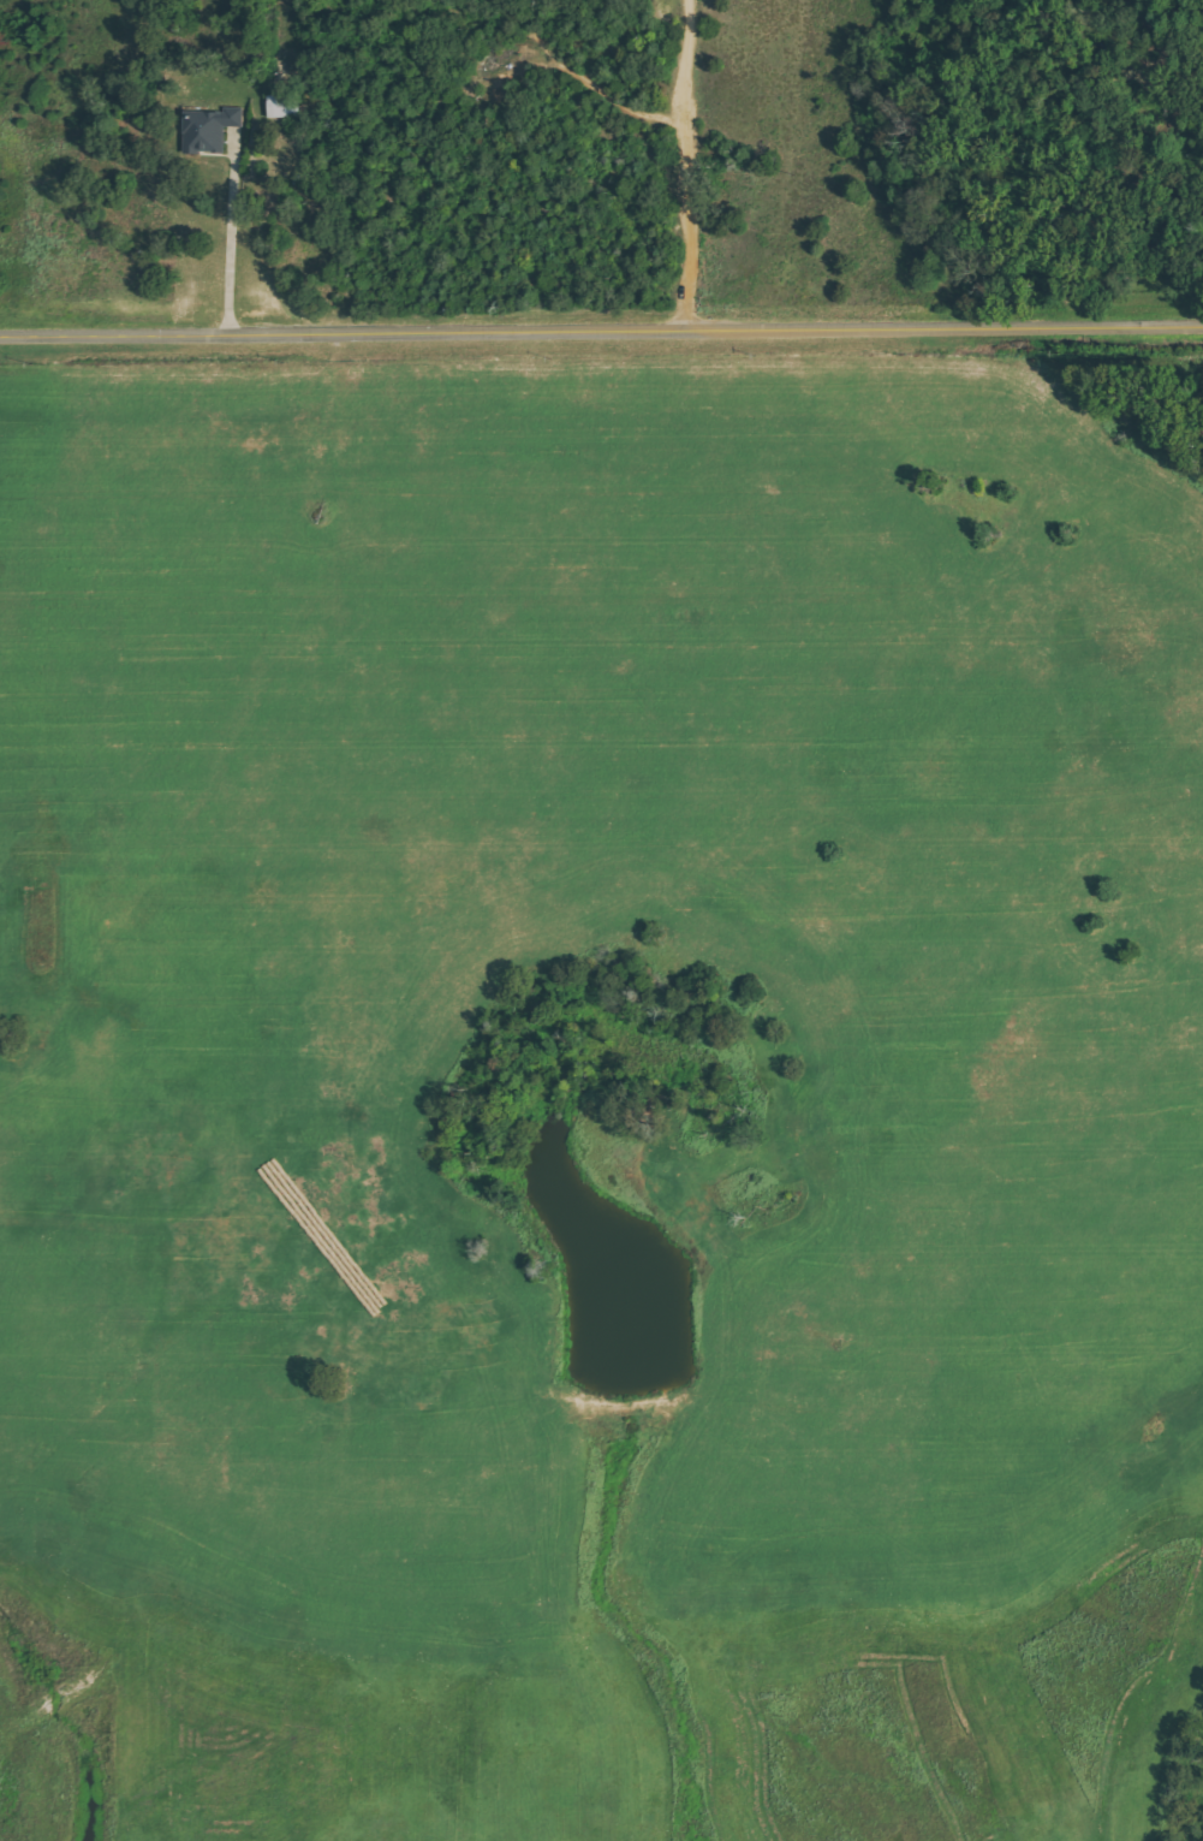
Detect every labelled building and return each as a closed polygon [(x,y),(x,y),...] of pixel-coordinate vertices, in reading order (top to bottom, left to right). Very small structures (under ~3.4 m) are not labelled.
[(299,118),(298,95),(269,96),(269,119),(299,118)] [(225,154),(225,127),(243,127),(243,111),(187,110),(186,153),(225,154)]
